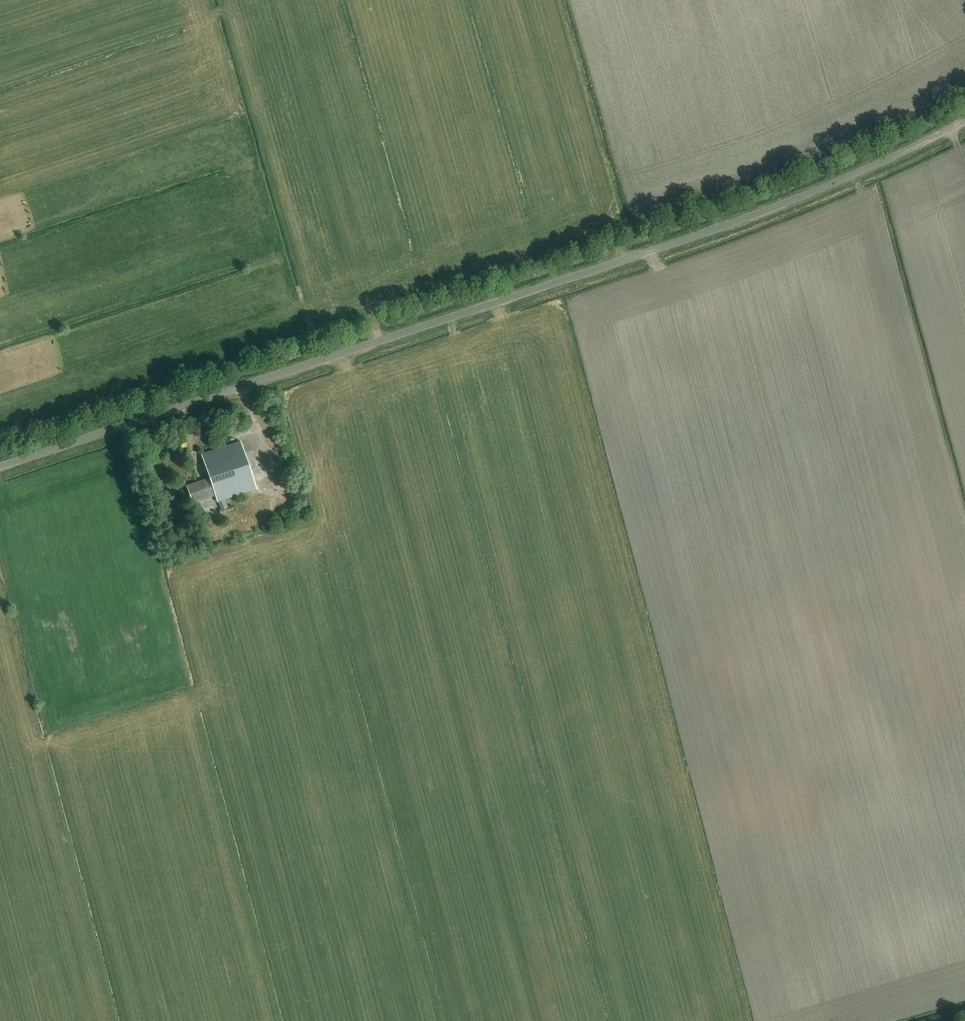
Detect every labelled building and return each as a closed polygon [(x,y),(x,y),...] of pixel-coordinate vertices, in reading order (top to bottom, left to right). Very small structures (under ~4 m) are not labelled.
[(216,502),(217,502),(221,513),(233,509),(232,505),(227,507),(225,500),(255,490),(239,442),(200,454),(208,479),(186,486),(191,503),(214,496),(216,502)]
